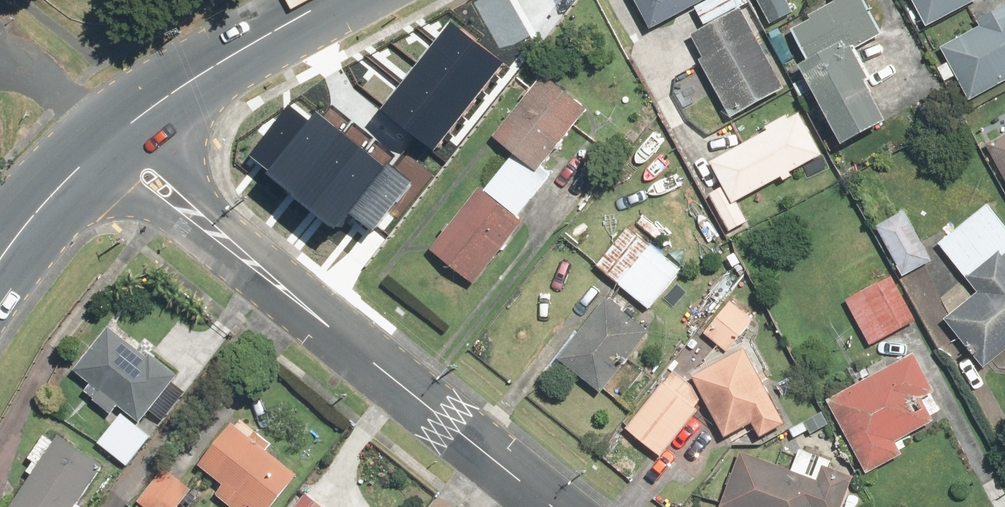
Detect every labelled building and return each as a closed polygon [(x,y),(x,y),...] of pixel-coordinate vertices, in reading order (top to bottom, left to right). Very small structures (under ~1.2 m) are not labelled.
[(650,32),(692,8),(703,27),(688,36),(700,58),(694,61),(728,121),(784,90),(739,10),(751,3),(749,0),(631,0),(650,32)] [(786,0),(754,0),(768,26),(793,13),(786,0)] [(790,31),(805,59),(794,65),(839,146),(883,121),(862,83),(869,79),(854,51),(882,35),(862,0),(831,0),(833,3),(808,17),(810,20),(790,31)] [(925,28),(977,1),(977,0),(910,0),(925,28)] [(954,77),(967,101),(1004,81),(1004,5),(975,21),(979,27),(939,49),(947,63),(937,68),(944,82),(954,77)] [(449,24),(380,111),(433,152),(501,65),(449,24)] [(547,187),(533,175),(588,110),(543,72),(488,137),(509,155),(427,252),(471,289),(524,227),(517,222),(547,187)] [(289,106),(251,154),(269,169),(264,175),(341,236),(352,222),(372,238),(415,185),(387,163),(382,169),(315,115),(309,122),(289,106)] [(805,183),(829,171),(799,113),(788,119),(786,116),(764,127),(765,130),(707,160),(721,187),(709,193),(730,236),(749,226),(735,200),(798,168),(805,183)] [(985,147),(1004,184),(1004,137),(985,147)] [(937,245),(975,292),(943,318),(984,369),(1004,351),(1004,257),(1004,256),(1004,255),(1004,225),(988,204),(937,245)] [(904,213),(875,228),(901,276),(930,261),(904,213)] [(631,224),(594,266),(648,312),(684,270),(631,224)] [(889,274),(844,301),(870,346),(916,319),(889,274)] [(651,333),(605,297),(555,360),(600,396),(651,333)] [(724,353),(754,320),(731,300),(702,333),(724,353)] [(113,321),(77,366),(90,376),(87,385),(114,407),(121,402),(142,418),(178,371),(113,321)] [(684,383),(689,377),(724,440),(750,425),(760,441),(786,426),(742,351),(707,370),(699,364),(706,355),(688,340),(655,381),(661,385),(625,429),(659,457),(697,410),(694,407),(699,399),(684,383)] [(868,379),(825,403),(864,473),(903,451),(898,442),(933,423),(930,419),(941,413),(909,356),(889,368),(884,359),(863,370),(868,379)] [(829,427),(821,411),(788,429),(793,439),(783,444),(788,455),(817,439),(814,435),(829,427)] [(251,504),(254,506),(271,506),(296,472),(267,451),(273,443),(244,421),(238,429),(227,422),(196,464),(220,482),(211,494),(229,506),(249,506),(251,504)] [(28,474),(5,506),(82,506),(74,501),(101,463),(57,432),(53,439),(43,432),(24,458),(30,462),(24,471),(28,474)] [(819,463),(796,454),(790,470),(741,451),(719,506),(841,506),(853,477),(819,463)] [(160,467),(136,500),(145,506),(179,506),(192,491),(160,467)] [(302,492),(290,506),(321,506),(302,492)]
